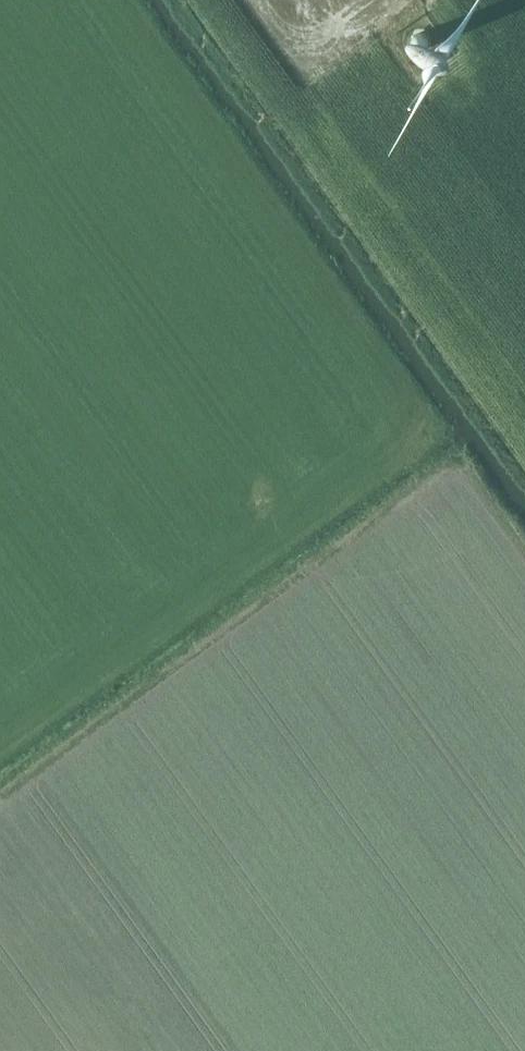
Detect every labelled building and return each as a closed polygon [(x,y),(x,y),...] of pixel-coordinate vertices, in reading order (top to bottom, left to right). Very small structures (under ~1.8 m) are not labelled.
[(406,41),(406,42),(406,43),(406,44),(406,45),(407,46),(407,47),(408,48),(408,49),(409,50),(410,51),(411,52),(412,52),(413,53),(414,54),(415,54),(416,54),(417,55),(418,55),(419,55),(420,55),(421,55),(422,54),(424,54),(425,54),(426,53),(427,52),(428,51),(429,50),(430,49),(430,48),(431,47),(431,46),(432,45),(432,44),(432,43),(432,42),(432,41),(432,39),(432,38),(431,37),(431,36),(430,35),(430,34),(429,33),(428,33),(427,32),(427,31),(426,31),(425,30),(424,30),(422,29),(421,29),(420,29),(419,29),(418,29),(417,29),(416,29),(415,30),(414,30),(413,30),(412,31),(411,32),(410,33),(409,33),(408,34),(408,35),(407,36),(407,37),(406,38),(406,40),(406,41)]
